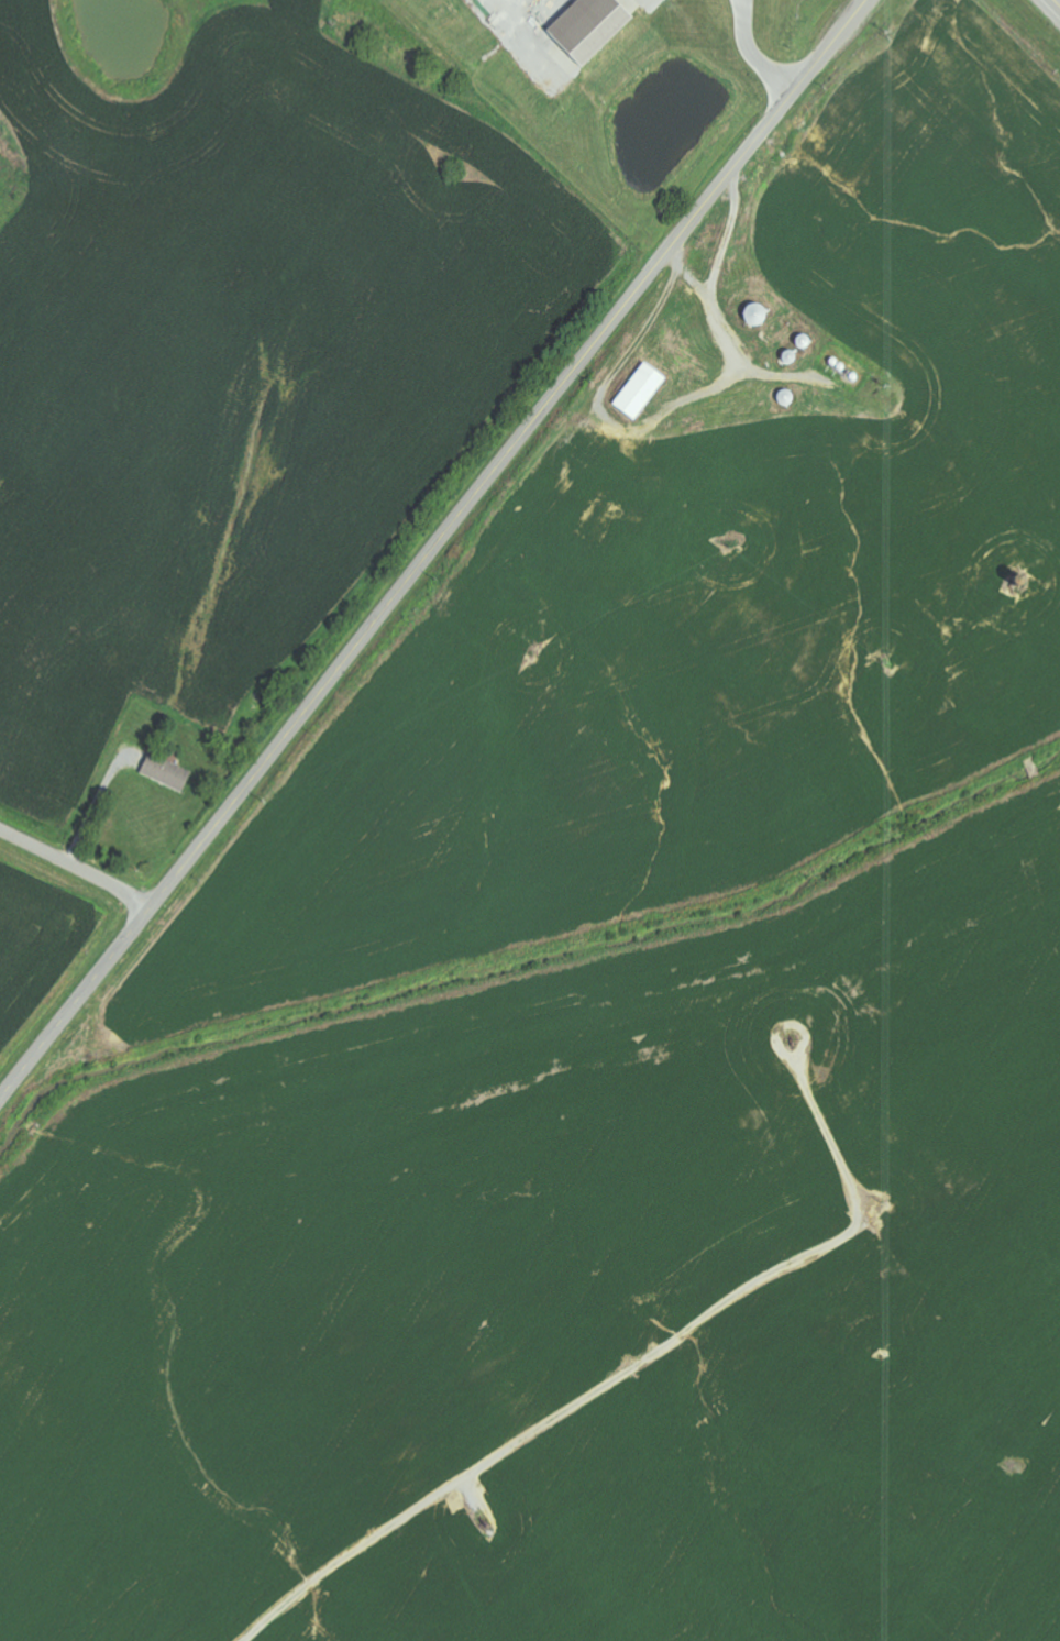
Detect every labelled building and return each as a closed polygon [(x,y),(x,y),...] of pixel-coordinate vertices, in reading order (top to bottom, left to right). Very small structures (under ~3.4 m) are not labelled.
[(589,66),(640,17),(625,0),(583,0),(553,28),(589,66)] [(637,422),(671,377),(649,361),(615,405),(637,422)] [(196,773),(154,753),(144,773),(186,793),(196,773)]
